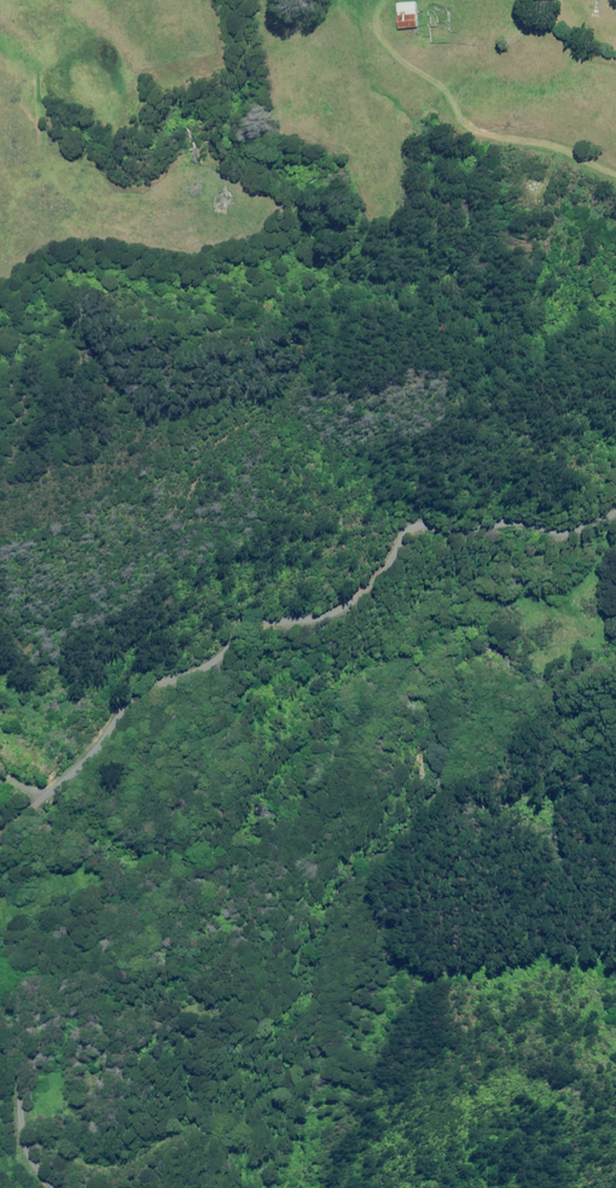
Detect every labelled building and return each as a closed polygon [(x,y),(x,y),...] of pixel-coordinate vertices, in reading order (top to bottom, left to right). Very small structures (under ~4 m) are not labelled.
[(399,29),(418,27),(416,2),(396,3),(399,29)]
